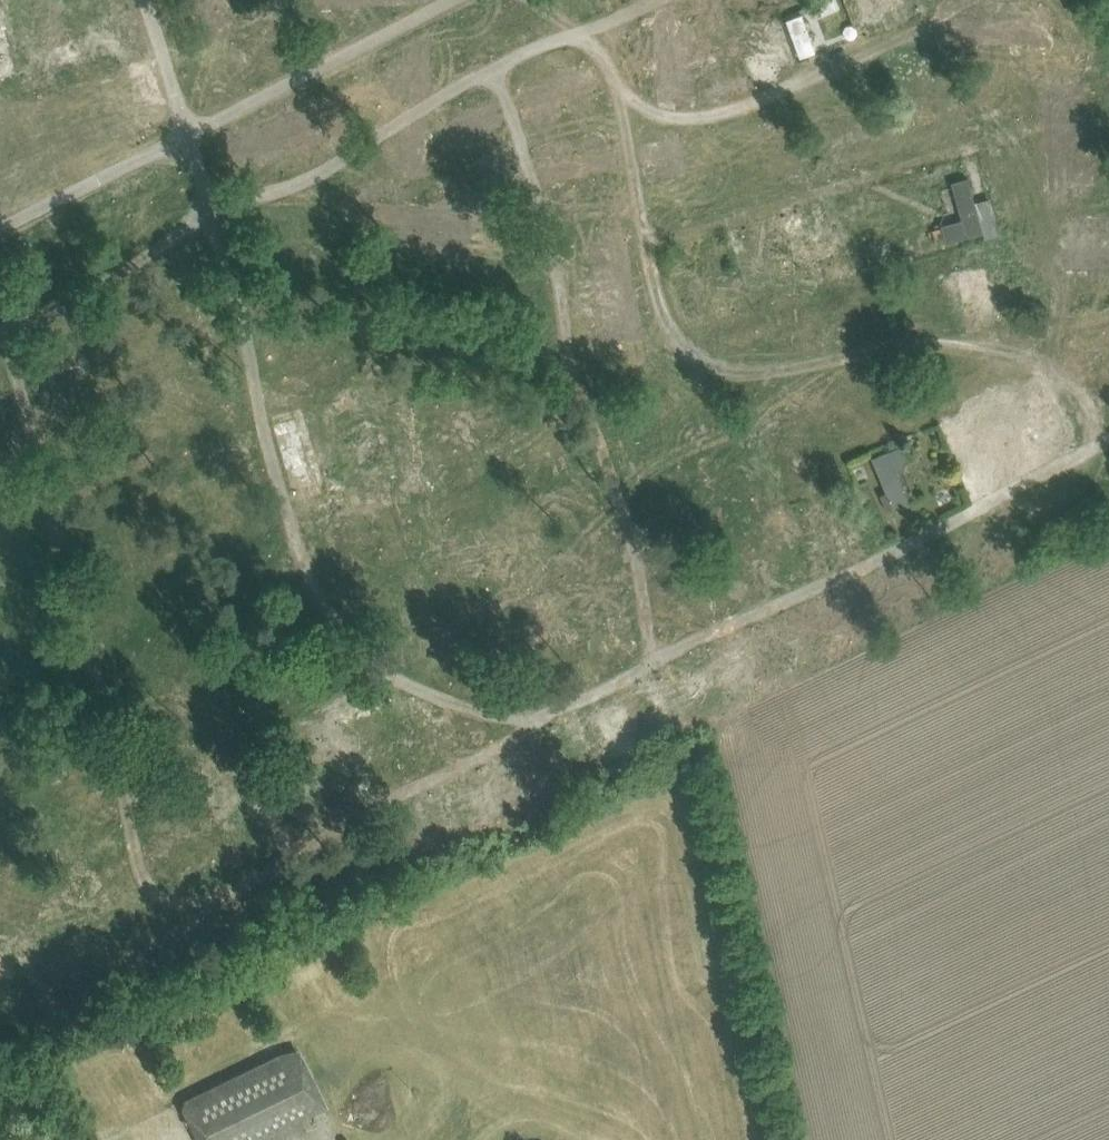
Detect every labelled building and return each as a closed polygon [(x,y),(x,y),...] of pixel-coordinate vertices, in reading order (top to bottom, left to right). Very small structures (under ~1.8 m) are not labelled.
[(1007,13),(1030,39),(1075,0),(1022,0),(1007,13)] [(802,14),(787,20),(800,57),(815,51),(802,14)] [(0,41),(0,78),(23,72),(15,38),(0,41)] [(676,54),(659,83),(698,107),(716,78),(676,54)] [(967,149),(930,176),(950,204),(987,176),(967,149)] [(1001,198),(964,226),(985,253),(1022,226),(1001,198)] [(997,385),(967,400),(988,441),(1018,426),(997,385)] [(298,416),(266,423),(282,489),(314,481),(298,416)] [(947,418),(897,447),(914,477),(965,449),(947,418)] [(888,451),(872,458),(895,510),(911,503),(888,451)] [(328,1106),(299,1050),(284,1050),(187,1099),(180,1110),(196,1139),(277,1139),(311,1124),(307,1117),(328,1106)]
